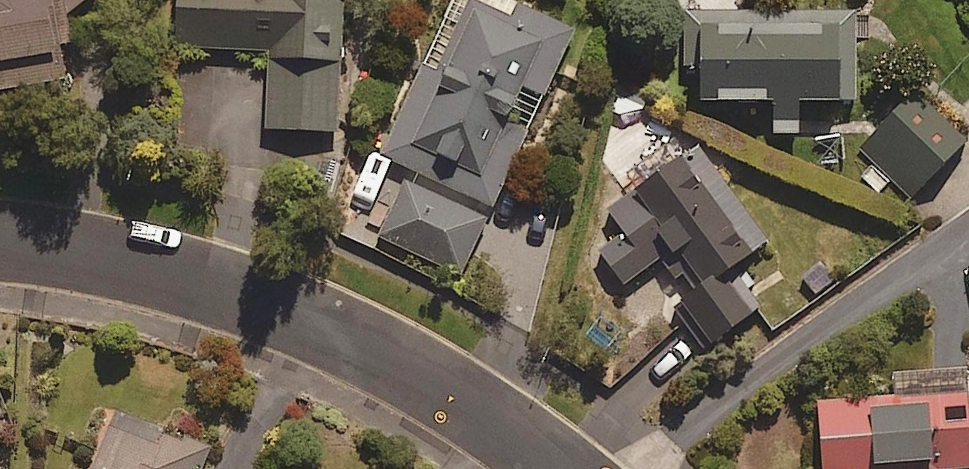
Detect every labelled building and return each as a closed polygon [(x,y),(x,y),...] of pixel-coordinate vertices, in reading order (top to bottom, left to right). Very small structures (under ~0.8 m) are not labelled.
[(65,76),(60,38),(70,37),(67,10),(79,0),(0,0),(0,84),(65,76)] [(173,43),(269,47),(266,123),(337,126),(343,0),(175,0),(173,43)] [(501,0),(467,0),(458,19),(446,14),(381,153),(413,168),(384,229),(463,266),(572,33),(501,0)] [(859,14),(689,7),(687,60),(701,61),(700,93),(773,97),(771,129),(796,130),(797,99),(855,101),(859,14)] [(881,190),(892,178),(927,210),(945,190),(929,175),(965,136),(911,87),(857,146),(874,161),(863,173),(881,190)] [(764,236),(689,138),(604,203),(626,231),(601,250),(625,282),(664,252),(692,289),(674,303),(703,341),(751,304),(723,268),(764,236)] [(935,362),(820,365),(822,468),(885,468),(884,456),(906,455),(906,468),(944,468),(944,462),(968,461),(968,355),(959,356),(958,347),(935,348),(935,362)] [(195,441),(113,410),(90,468),(185,468),(195,441)]
